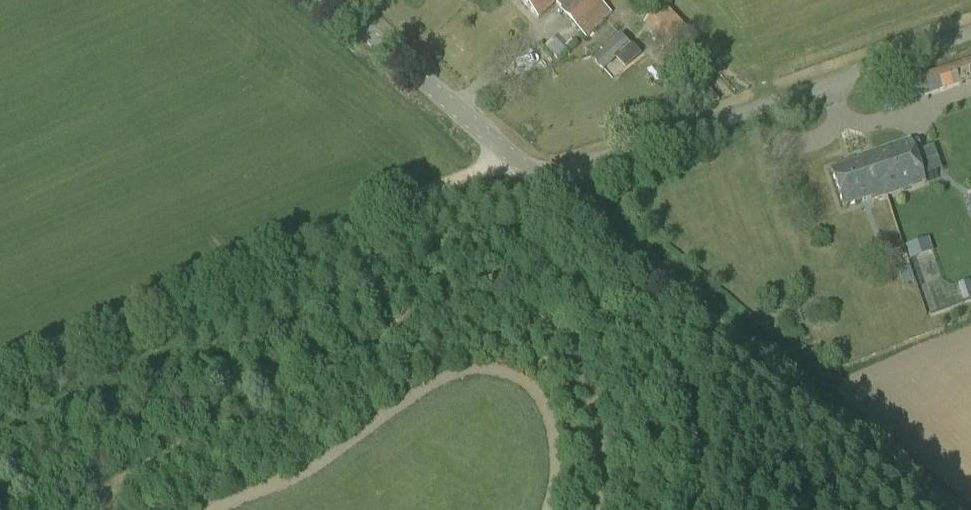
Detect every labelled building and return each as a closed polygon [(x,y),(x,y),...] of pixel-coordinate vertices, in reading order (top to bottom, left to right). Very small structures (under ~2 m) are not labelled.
[(598,0),(521,0),(539,20),(556,4),(561,9),(559,11),(586,39),(612,14),(598,0)] [(663,6),(644,25),(667,50),(687,31),(663,6)] [(635,49),(623,58),(631,69),(643,60),(635,49)] [(540,71),(541,54),(522,53),(521,70),(540,71)] [(663,72),(674,84),(691,68),(682,58),(674,65),(673,63),(663,72)] [(954,65),(960,86),(970,82),(970,66),(969,60),(954,65)] [(954,67),(942,70),(945,88),(958,85),(954,67)] [(915,78),(905,81),(912,102),(922,98),(915,78)] [(873,202),(926,184),(911,139),(858,157),(860,161),(831,171),(844,208),(872,198),(873,202)] [(912,260),(933,253),(928,238),(906,245),(912,260)] [(903,287),(914,283),(909,267),(898,270),(903,287)] [(970,299),(970,288),(968,281),(956,286),(962,303),(970,299)]
